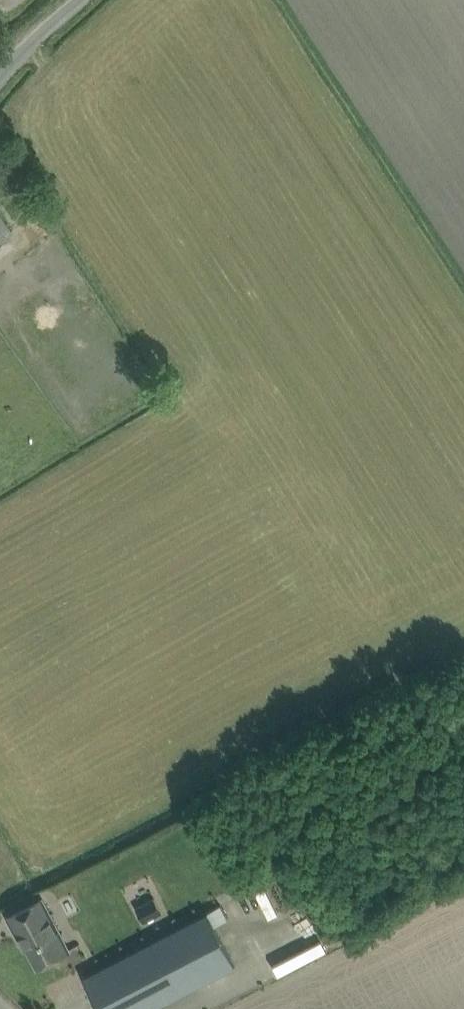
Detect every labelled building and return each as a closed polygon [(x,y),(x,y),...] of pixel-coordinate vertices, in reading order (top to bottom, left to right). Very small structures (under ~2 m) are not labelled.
[(10,231),(0,218),(0,239),(10,231)] [(42,897),(7,916),(17,934),(20,932),(37,965),(69,949),(42,897)] [(101,966),(83,975),(100,1008),(148,1008),(236,963),(215,924),(228,918),(220,903),(101,966)] [(309,939),(332,930),(326,913),(313,918),(309,909),(300,913),(309,939)]
